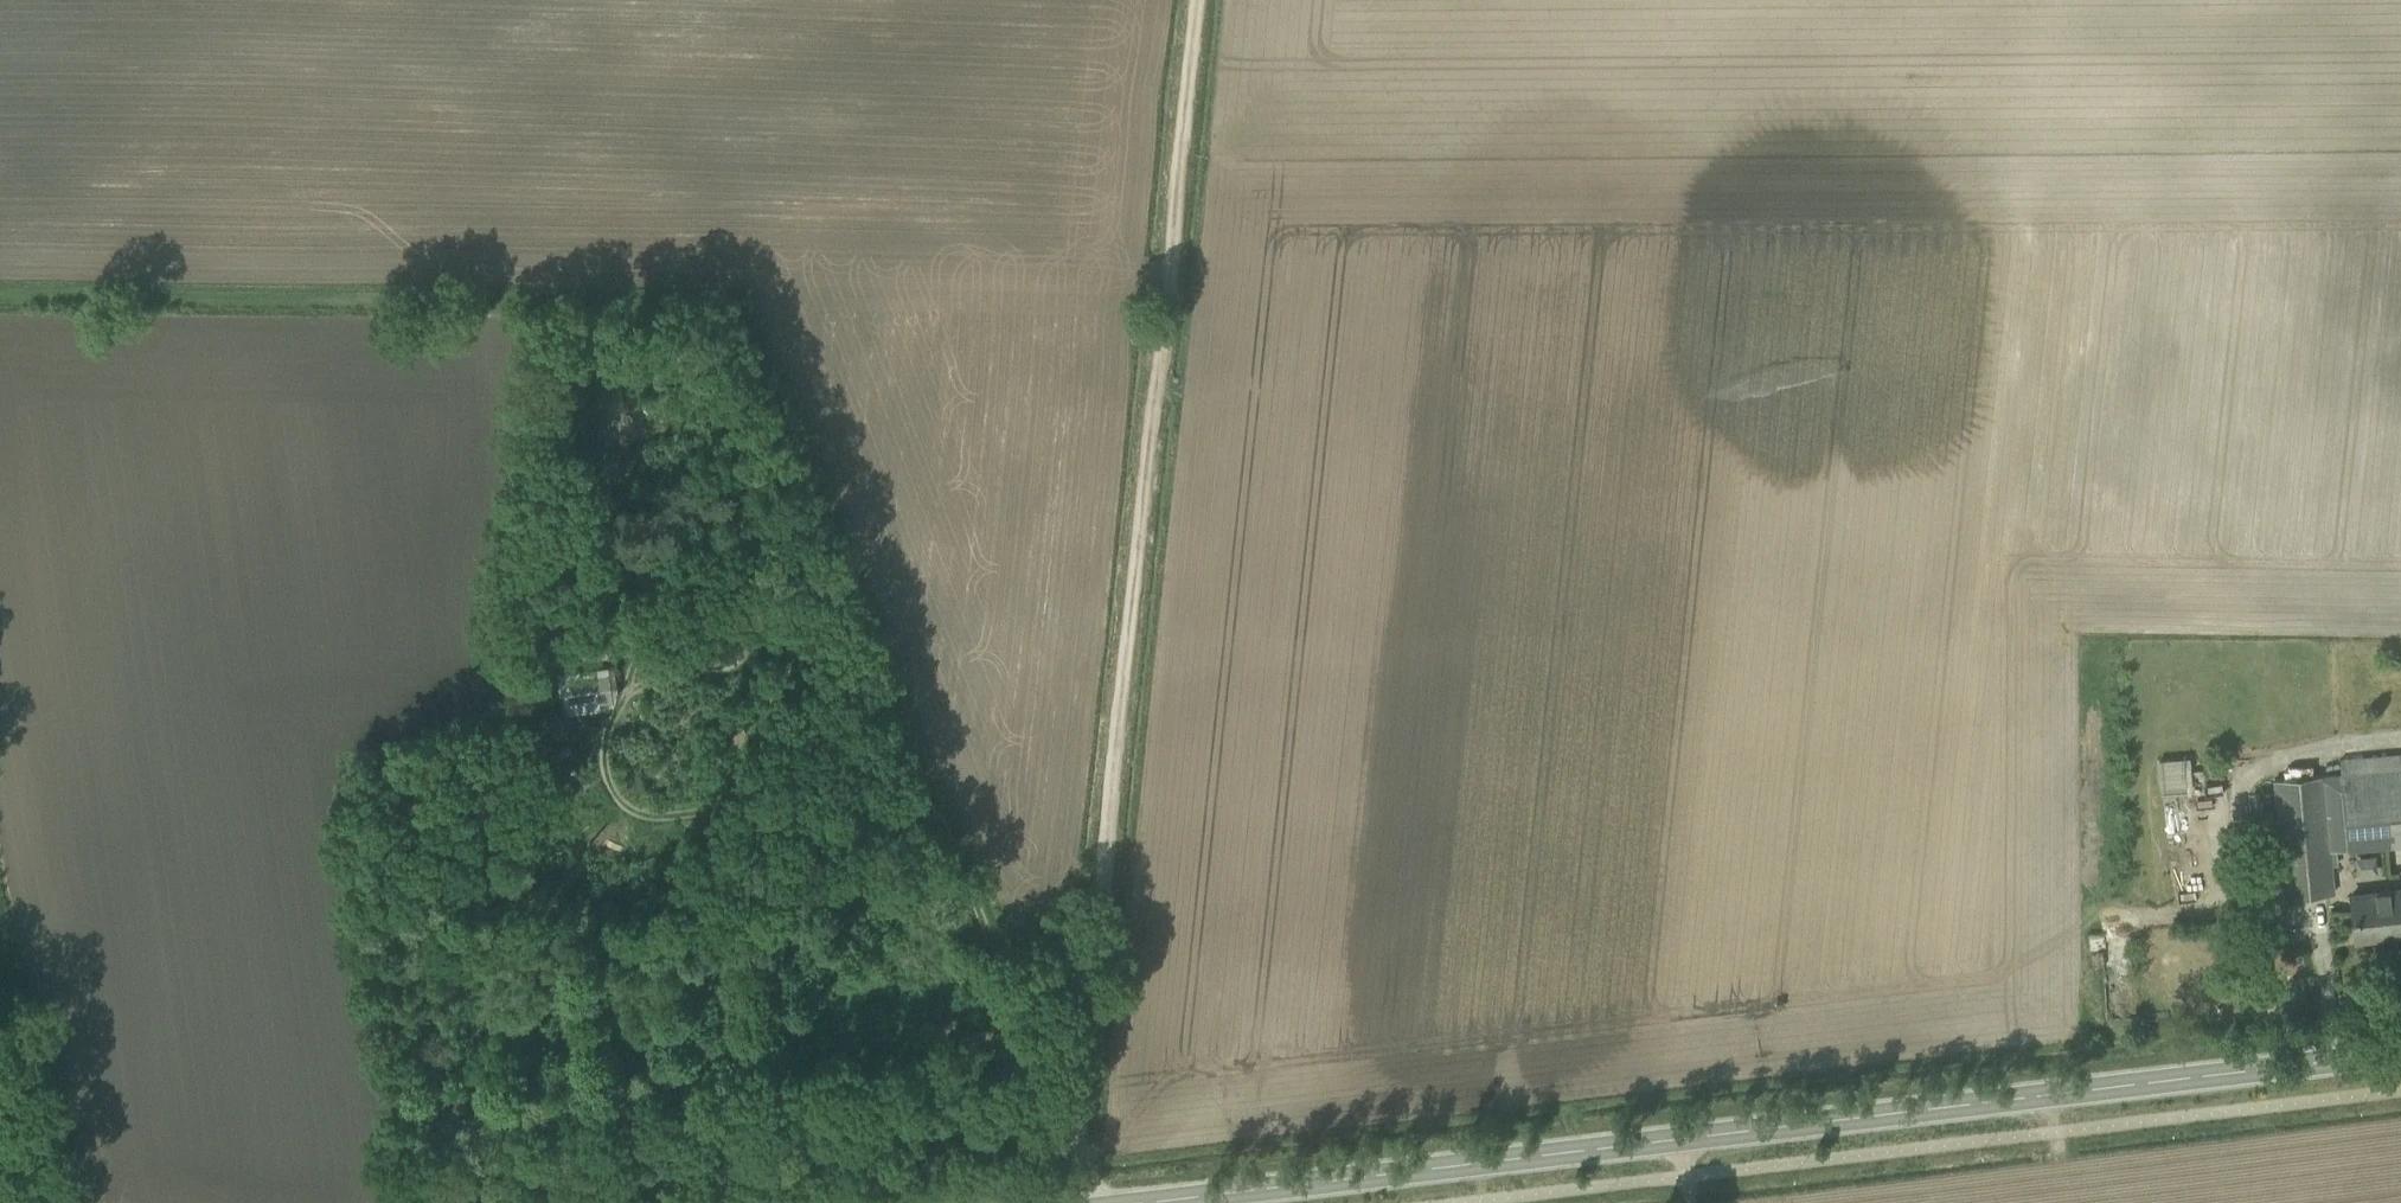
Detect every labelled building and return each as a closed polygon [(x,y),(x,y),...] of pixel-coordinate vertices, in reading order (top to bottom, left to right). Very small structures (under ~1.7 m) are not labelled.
[(591,675),(556,681),(562,714),(596,707),(591,675)] [(2203,755),(2160,756),(2161,791),(2192,791),(2192,773),(2203,773),(2203,755)] [(2340,775),(2347,849),(2400,844),(2400,769),(2340,775)] [(2340,775),(2276,781),(2283,855),(2284,874),(2286,898),(2331,894),(2328,851),(2347,849),(2340,775)] [(2222,858),(2225,781),(2196,779),(2192,857),(2222,858)] [(2350,896),(2356,939),(2382,936),(2381,934),(2400,932),(2400,890),(2350,896)]
